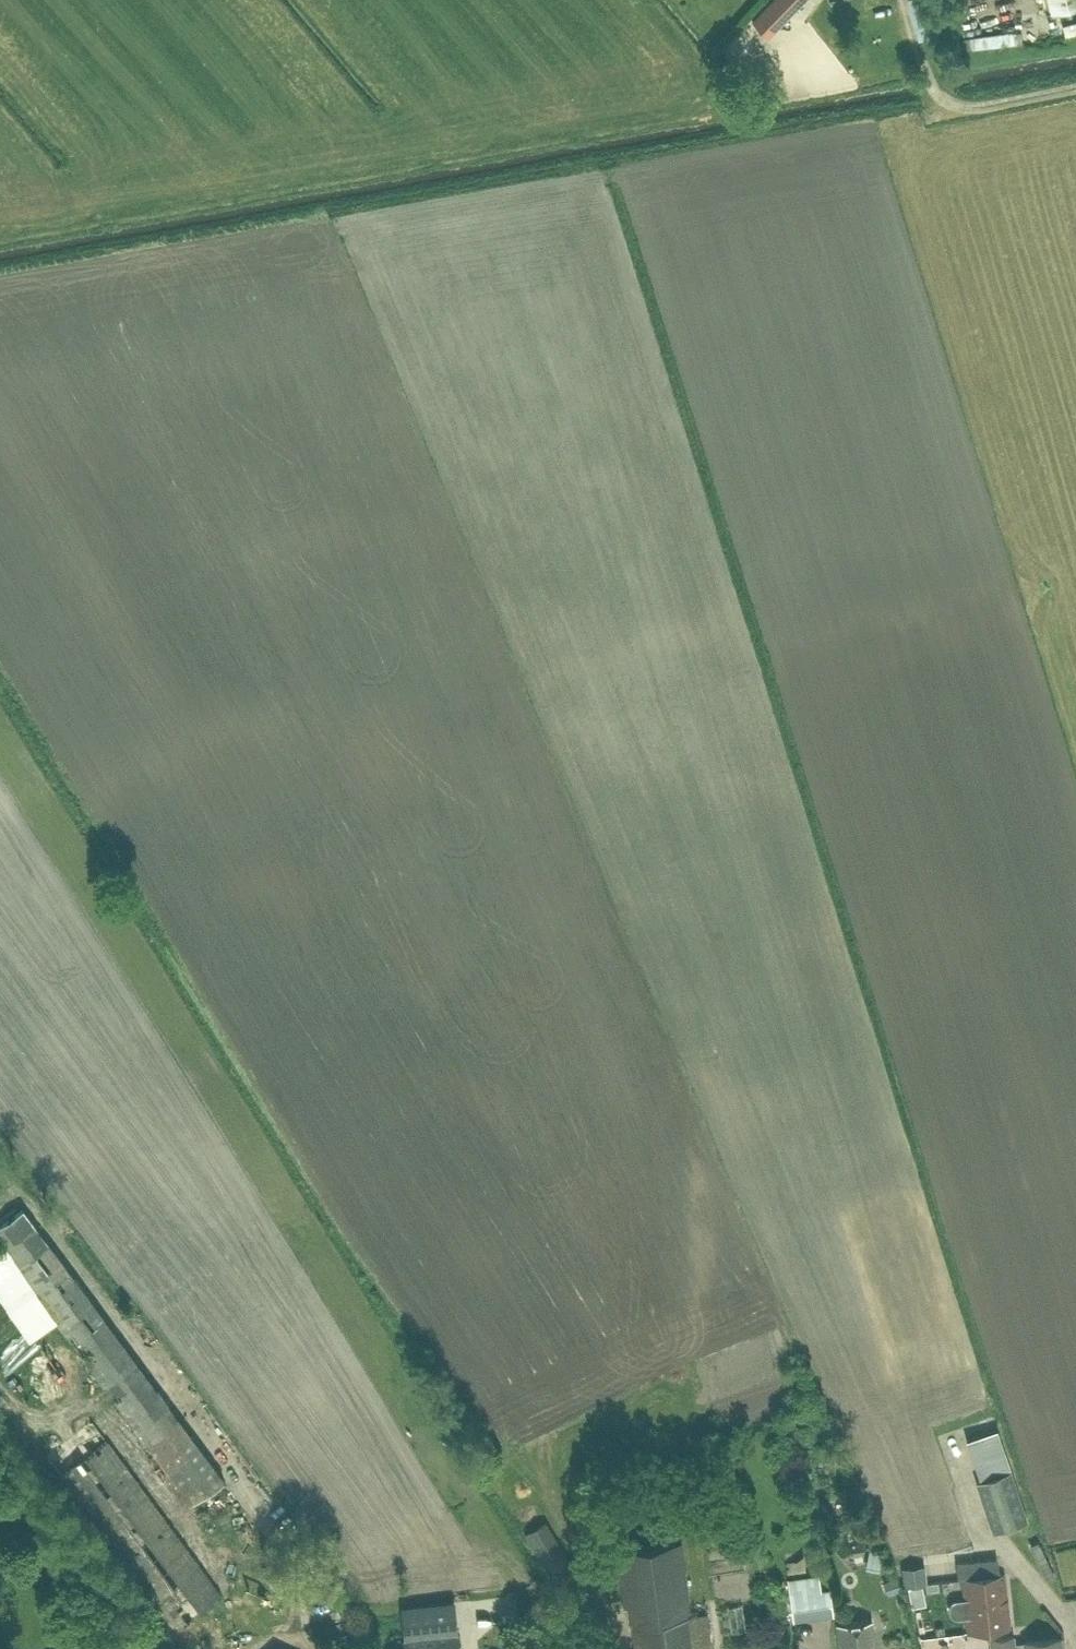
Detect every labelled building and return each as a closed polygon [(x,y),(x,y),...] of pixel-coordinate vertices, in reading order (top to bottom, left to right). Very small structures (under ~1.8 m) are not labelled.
[(751,19),(768,36),(803,0),(770,0),(751,19)] [(1050,13),(1075,6),(1075,0),(1047,0),(1050,13)] [(170,1473),(193,1504),(205,1496),(225,1481),(23,1208),(0,1224),(0,1240),(170,1473)] [(0,1355),(0,1358),(7,1374),(44,1356),(35,1338),(0,1355)] [(95,1376),(24,1429),(133,1575),(204,1522),(95,1376)] [(980,1470),(1007,1461),(996,1427),(969,1436),(980,1470)] [(1009,1469),(976,1480),(993,1530),(1026,1518),(1009,1469)] [(706,1612),(692,1614),(682,1541),(618,1550),(626,1606),(630,1606),(635,1648),(711,1648),(706,1612)] [(903,1586),(926,1583),(924,1564),(901,1567),(903,1586)] [(956,1617),(965,1616),(967,1632),(1009,1627),(1003,1573),(961,1578),(964,1598),(955,1600),(951,1601),(949,1605),(949,1613),(953,1616),(956,1617)] [(577,1575),(557,1587),(593,1647),(612,1636),(577,1575)] [(787,1579),(789,1593),(793,1620),(832,1615),(828,1588),(821,1589),(820,1575),(787,1579)] [(453,1603),(401,1608),(404,1635),(426,1632),(455,1630),(456,1629),(453,1603)] [(745,1629),(741,1604),(727,1607),(731,1632),(745,1629)] [(834,1623),(837,1648),(875,1648),(871,1619),(834,1623)] [(404,1635),(405,1648),(458,1648),(456,1629),(455,1630),(426,1632),(404,1635)] [(1059,1636),(1023,1640),(1024,1643),(1013,1644),(1012,1636),(990,1638),(992,1648),(1061,1648),(1059,1636)] [(138,1648),(152,1648),(151,1639),(137,1640),(138,1648)]
